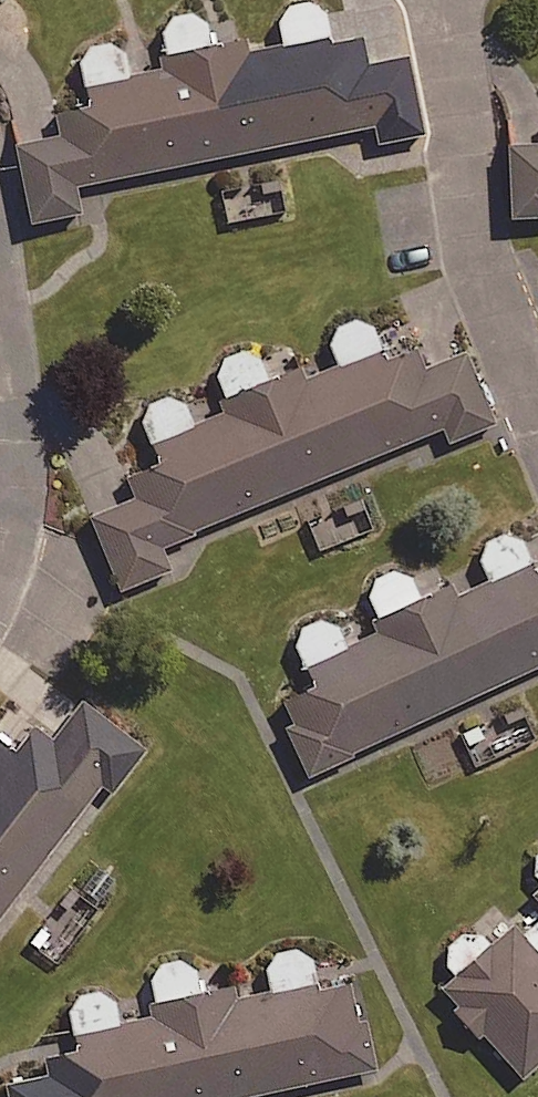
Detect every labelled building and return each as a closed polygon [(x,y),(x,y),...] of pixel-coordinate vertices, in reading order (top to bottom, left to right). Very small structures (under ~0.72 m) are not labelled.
[(88,104),(59,110),(64,137),(18,146),(33,221),(80,212),(75,185),(343,132),(337,102),(375,95),(362,32),(289,46),(282,18),(273,11),(261,10),(251,14),(243,23),(244,42),(211,49),(204,18),(194,11),(183,10),(172,14),(163,26),(168,57),(160,59),(163,70),(128,77),(119,50),(108,45),(96,45),(86,51),(81,62),(88,104)] [(505,122),(510,216),(537,215),(537,120),(505,122)] [(375,333),(368,327),(351,324),(336,332),(329,352),(337,371),(305,384),(298,369),(267,382),(257,360),(236,353),(222,360),(216,370),(215,378),(224,400),(186,416),(181,405),(172,399),(157,399),(148,406),(142,421),(158,458),(127,471),(137,494),(88,515),(119,590),(169,570),(159,545),(442,427),(449,442),(493,424),(464,354),(423,371),(410,340),(383,352),(375,333)] [(409,579),(387,572),(374,580),(368,598),(359,602),(369,624),(341,638),(333,625),(314,620),(304,625),(297,635),(295,647),(314,687),(280,703),(312,772),(537,666),(537,570),(536,571),(522,543),(512,536),(492,538),(482,550),(480,562),(490,583),(455,600),(449,587),(441,591),(431,568),(409,579)] [(101,785),(112,793),(144,752),(81,703),(50,743),(31,728),(12,753),(0,744),(0,916),(101,785)] [(532,853),(528,865),(529,877),(537,887),(537,848),(532,853)] [(504,920),(494,909),(444,956),(462,976),(442,995),(521,1080),(537,1064),(537,889),(504,920)] [(196,973),(177,958),(162,959),(150,968),(142,986),(150,1021),(120,1027),(115,1005),(98,993),(85,994),(72,1003),(67,1015),(74,1050),(42,1056),(46,1077),(11,1085),(13,1096),(244,1096),(369,1071),(349,976),(315,983),(308,957),(298,952),(283,952),(270,959),(265,969),(270,995),(234,1003),(231,989),(201,995),(196,973)]
